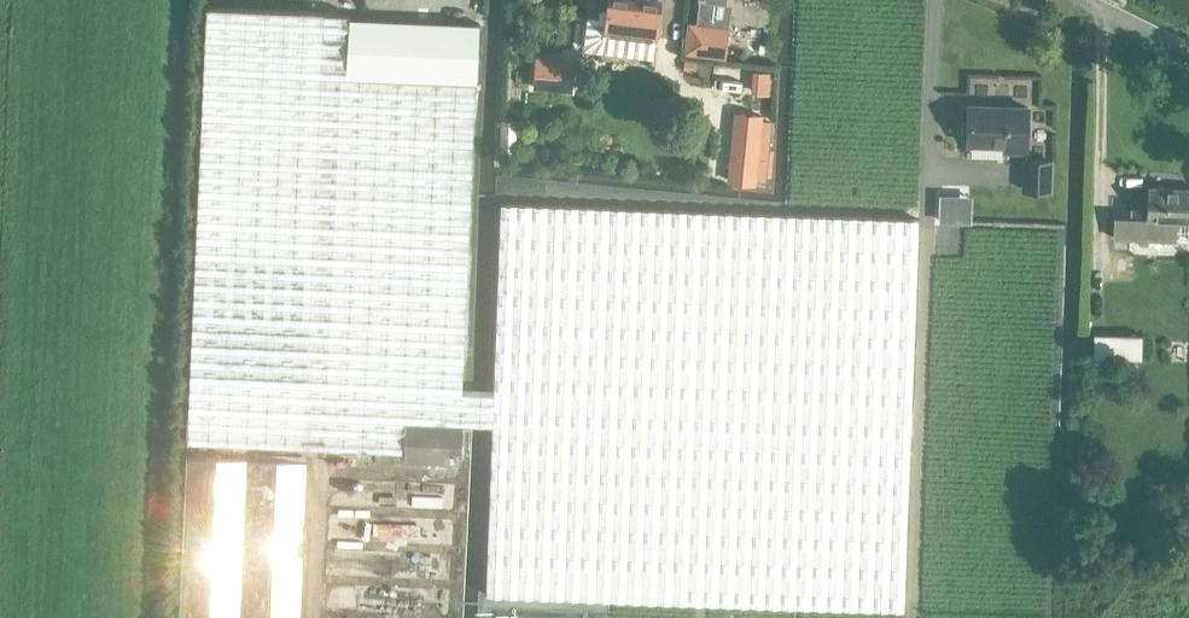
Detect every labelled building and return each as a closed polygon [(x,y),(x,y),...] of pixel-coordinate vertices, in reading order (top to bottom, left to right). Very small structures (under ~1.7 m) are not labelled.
[(661,1),(650,0),(614,0),(610,30),(594,28),(591,51),(654,58),(661,1)] [(733,0),(702,0),(700,12),(699,11),(695,38),(726,43),(729,16),(731,16),(733,0)] [(480,79),(482,24),(352,19),(352,13),(206,7),(188,442),(407,451),(407,457),(461,460),(463,424),(494,425),(487,594),(904,611),(920,219),(502,202),(495,392),(463,391),(476,79),(480,79)] [(578,96),(581,60),(537,57),(534,93),(578,96)] [(752,69),(751,83),(771,85),(773,71),(752,69)] [(1029,151),(1029,148),(1029,108),(971,108),(971,145),(1010,145),(1010,151),(1024,151),(1029,151)] [(735,114),(728,180),(754,182),(755,176),(765,177),(771,123),(759,122),(760,116),(735,114)] [(1052,158),(1024,157),(1023,188),(1023,190),(1023,192),(1052,192),(1052,158)] [(941,220),(974,221),(975,190),(942,189),(941,220)] [(1151,189),(1150,209),(1133,209),(1133,220),(1118,220),(1117,241),(1179,242),(1179,226),(1188,226),(1188,190),(1151,189)] [(1143,359),(1144,334),(1094,333),(1094,358),(1143,359)] [(309,456),(187,452),(182,617),(304,617),(309,456)]
